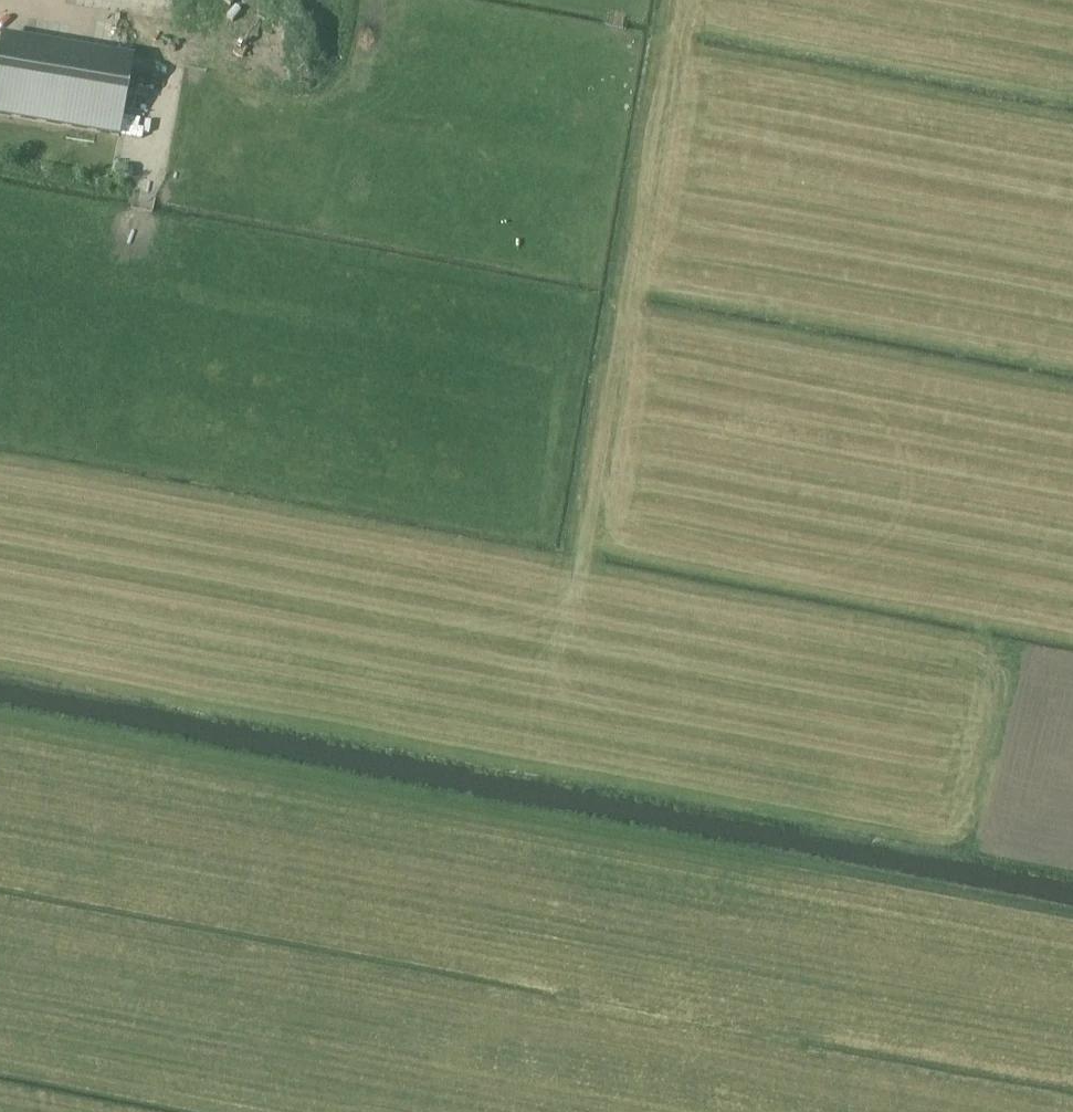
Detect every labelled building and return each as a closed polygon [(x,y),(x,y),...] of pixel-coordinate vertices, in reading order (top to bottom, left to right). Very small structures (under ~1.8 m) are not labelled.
[(0,34),(0,111),(118,131),(131,57),(0,34)]
